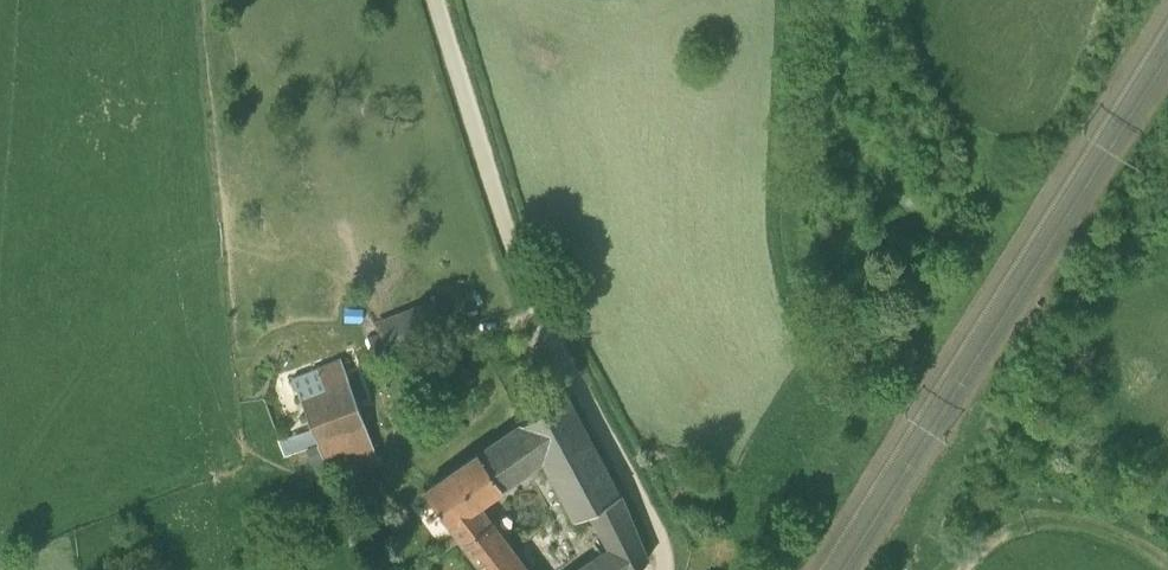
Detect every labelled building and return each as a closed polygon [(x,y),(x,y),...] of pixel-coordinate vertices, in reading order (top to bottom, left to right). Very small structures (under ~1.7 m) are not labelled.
[(387,352),(433,335),(421,305),(377,321),(387,352)] [(329,472),(376,455),(340,357),(313,367),(315,371),(292,379),(311,427),(318,443),(329,472)] [(620,493),(565,391),(425,491),(464,543),(493,521),(481,505),(541,460),(574,517),(587,512),(620,493)] [(288,455),(318,443),(311,427),(279,440),(278,440),(284,456),(288,455)] [(646,560),(620,493),(587,512),(606,546),(572,569),(631,569),(646,560)] [(493,521),(464,543),(484,569),(530,569),(493,521)]
